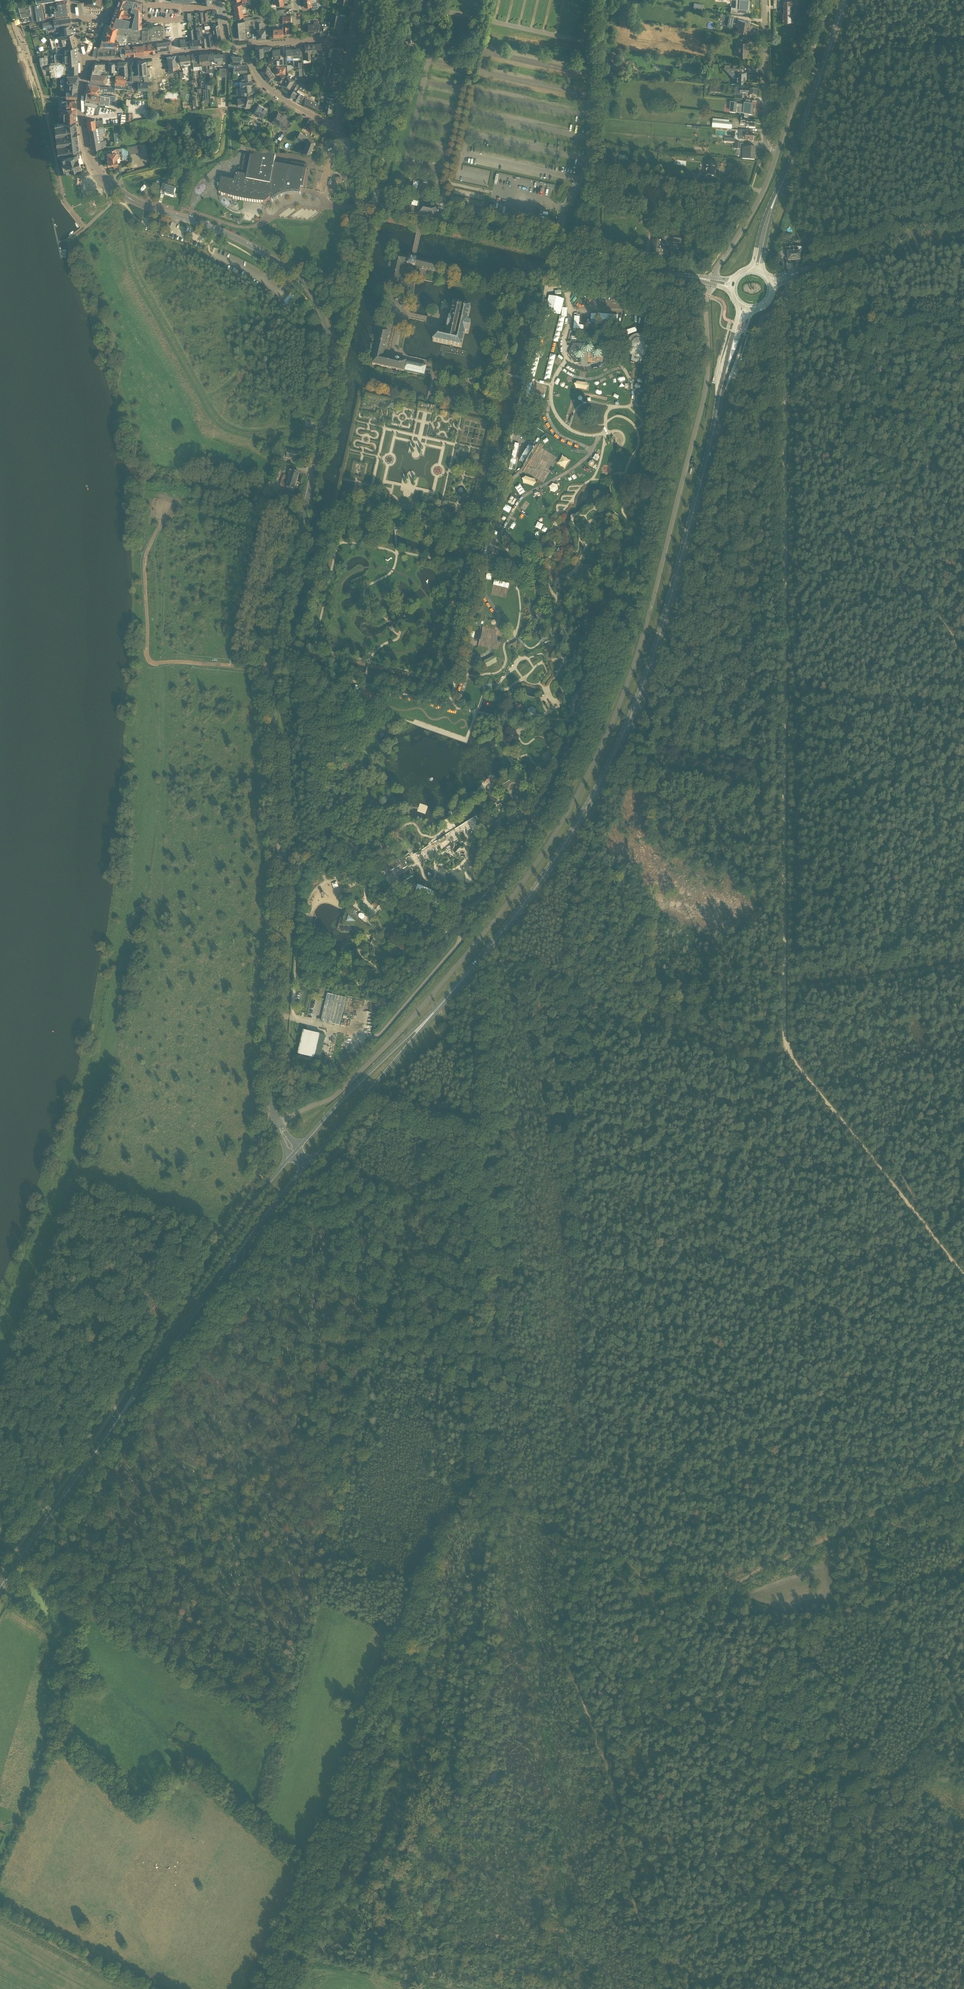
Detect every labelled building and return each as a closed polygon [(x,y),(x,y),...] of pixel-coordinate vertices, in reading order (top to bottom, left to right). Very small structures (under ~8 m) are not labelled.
[(55,3),(49,4),(49,6),(50,6),(51,10),(47,11),(47,8),(46,8),(45,1),(36,2),(18,4),(21,16),(31,14),(31,19),(45,17),(53,16),(55,16),(69,14),(67,0),(55,0),(55,3)] [(113,13),(129,17),(127,25),(142,26),(141,2),(134,0),(135,1),(134,2),(135,2),(132,8),(116,5),(113,13)] [(116,4),(116,5),(132,8),(135,2),(134,2),(135,1),(134,0),(118,0),(117,4),(116,4)] [(305,5),(312,5),(312,8),(318,8),(317,1),(312,2),(312,0),(304,0),(305,5)] [(731,11),(748,13),(748,8),(749,8),(750,0),(739,0),(739,7),(736,7),(731,6),(731,11)] [(791,17),(795,17),(795,13),(790,13),(790,5),(798,5),(798,0),(784,0),(784,16),(783,16),(783,18),(783,19),(783,21),(791,21),(791,17)] [(245,2),(238,3),(233,4),(234,10),(242,9),(246,8),(246,4),(245,2)] [(276,6),(272,6),(272,7),(269,7),(269,11),(276,10),(277,16),(283,15),(283,22),(292,21),(291,14),(286,15),(286,8),(277,9),(276,6)] [(336,12),(335,21),(334,26),(343,27),(345,18),(345,17),(345,14),(336,12)] [(118,24),(127,25),(129,17),(113,13),(112,16),(110,20),(109,23),(108,23),(117,25),(118,24)] [(71,22),(70,16),(53,18),(42,20),(43,25),(43,27),(49,26),(54,25),(62,24),(71,22)] [(253,24),(256,24),(257,32),(257,37),(265,36),(265,28),(261,28),(261,17),(253,18),(253,24)] [(251,37),(251,32),(249,32),(249,24),(253,24),(253,18),(250,19),(244,20),(243,20),(237,21),(237,23),(239,38),(251,37)] [(738,19),(737,25),(739,26),(738,30),(738,32),(747,33),(748,31),(751,32),(751,28),(749,27),(750,21),(738,19)] [(319,30),(320,25),(320,23),(318,23),(318,20),(314,20),(314,23),(308,24),(309,32),(317,31),(316,30),(319,30)] [(327,37),(327,32),(328,25),(329,25),(329,22),(321,21),(321,25),(320,25),(320,36),(327,37)] [(71,22),(62,24),(62,26),(59,26),(61,34),(65,33),(72,32),(71,30),(72,29),(71,23),(71,22)] [(162,34),(162,29),(161,24),(142,26),(127,25),(118,24),(117,25),(108,23),(104,39),(114,40),(118,40),(118,45),(120,45),(124,45),(135,44),(143,43),(144,43),(143,41),(163,38),(162,33),(162,34)] [(221,39),(218,23),(212,24),(212,26),(213,28),(214,37),(215,40),(221,39)] [(274,28),(274,31),(274,36),(283,35),(283,32),(286,32),(290,32),(289,25),(282,26),(283,27),(274,28)] [(207,45),(205,33),(203,33),(202,28),(202,26),(199,26),(199,29),(201,37),(201,42),(201,46),(207,45)] [(213,28),(212,26),(210,26),(210,28),(205,28),(206,33),(205,33),(207,45),(213,44),(212,37),(214,37),(213,28)] [(193,28),(188,29),(189,38),(189,40),(189,41),(190,47),(199,46),(198,38),(194,39),(193,28)] [(53,35),(55,43),(56,47),(56,48),(59,47),(61,47),(76,44),(75,42),(76,42),(75,37),(74,38),(73,37),(72,32),(65,33),(61,34),(53,35)] [(180,39),(180,43),(180,48),(190,47),(189,41),(185,41),(185,38),(180,39)] [(172,50),(171,40),(156,41),(157,51),(167,50),(167,51),(168,50),(168,49),(171,49),(171,50),(172,50)] [(157,51),(156,41),(144,43),(143,43),(144,53),(157,52),(157,51)] [(749,42),(738,41),(737,46),(739,46),(739,55),(747,56),(747,50),(749,50),(749,42)] [(144,53),(143,43),(135,44),(136,54),(144,53)] [(321,43),(311,44),(312,51),(312,54),(317,53),(317,56),(319,57),(321,57),(321,60),(325,59),(325,51),(321,51),(321,48),(321,43)] [(59,47),(59,51),(61,50),(62,53),(65,53),(77,51),(76,44),(61,47),(59,47)] [(124,45),(125,55),(136,54),(135,44),(124,45)] [(117,56),(116,45),(99,46),(98,46),(96,57),(115,56),(117,56)] [(120,45),(118,45),(116,45),(117,56),(125,55),(124,45),(120,45)] [(255,56),(260,55),(264,55),(263,51),(271,51),(271,46),(255,47),(255,56)] [(335,47),(333,58),(340,59),(342,49),(335,47)] [(287,59),(287,56),(293,56),(293,48),(286,48),(286,54),(283,54),(283,64),(287,64),(286,59),(287,59)] [(283,64),(283,54),(280,54),(279,49),(272,49),(273,57),(279,57),(279,60),(279,64),(283,64)] [(59,53),(54,54),(55,63),(55,64),(78,62),(77,51),(65,53),(62,53),(59,53)] [(221,62),(223,62),(222,51),(214,51),(214,59),(215,59),(216,62),(219,62),(219,63),(221,63),(221,62)] [(209,68),(209,65),(208,52),(199,53),(199,60),(200,60),(200,65),(206,64),(206,72),(209,72),(209,68)] [(190,53),(179,55),(180,64),(181,63),(181,64),(183,64),(182,63),(183,63),(191,62),(190,53)] [(199,53),(191,53),(191,61),(193,61),(193,66),(200,65),(200,60),(199,60),(199,53)] [(237,72),(240,72),(239,64),(241,64),(242,56),(241,55),(231,54),(231,56),(230,59),(230,63),(234,64),(233,72),(237,72)] [(39,64),(47,64),(47,56),(38,56),(39,64)] [(145,59),(137,60),(138,73),(139,73),(139,75),(132,75),(132,80),(132,81),(134,81),(137,81),(140,81),(139,75),(145,75),(145,72),(147,72),(145,59)] [(121,68),(122,75),(126,75),(126,77),(128,76),(127,61),(117,62),(117,64),(117,63),(117,69),(121,68)] [(55,64),(55,63),(50,64),(49,65),(49,66),(49,70),(49,71),(51,71),(51,76),(67,75),(67,74),(67,72),(78,72),(78,71),(78,69),(78,68),(78,66),(78,65),(77,65),(77,63),(78,63),(78,62),(55,64)] [(95,63),(94,63),(93,71),(108,73),(108,70),(108,62),(95,63)] [(117,64),(117,62),(108,62),(108,70),(112,70),(112,74),(115,75),(116,74),(118,75),(118,74),(118,72),(115,72),(115,63),(117,63),(117,64)] [(240,72),(242,71),(247,71),(246,63),(241,64),(239,64),(240,72)] [(725,64),(725,67),(728,67),(728,69),(728,71),(732,75),(737,75),(736,80),(736,84),(738,84),(748,84),(748,83),(746,83),(746,71),(744,71),(742,71),(743,68),(743,67),(731,67),(731,64),(725,64)] [(268,81),(272,78),(275,76),(267,65),(260,70),(268,81)] [(276,65),(276,73),(277,75),(280,75),(280,73),(285,73),(285,65),(276,65)] [(134,84),(137,84),(138,90),(148,89),(147,72),(145,72),(145,75),(139,75),(140,81),(137,81),(134,81),(134,84)] [(250,72),(245,72),(243,73),(244,76),(233,77),(233,81),(242,80),(244,80),(251,79),(250,72)] [(329,72),(327,86),(336,87),(338,73),(329,72)] [(91,73),(89,81),(98,82),(100,73),(91,73)] [(106,83),(107,74),(100,73),(98,82),(106,83)] [(78,83),(78,81),(78,74),(67,74),(67,75),(66,86),(77,87),(78,83)] [(114,84),(115,84),(115,83),(125,84),(125,81),(126,81),(126,80),(126,77),(126,75),(122,75),(118,74),(118,75),(116,74),(115,75),(114,84)] [(294,80),(286,75),(281,84),(289,88),(292,83),(295,85),(298,79),(295,78),(294,80)] [(237,94),(241,94),(246,93),(246,89),(251,89),(250,83),(252,83),(251,79),(244,80),(242,80),(242,84),(243,84),(243,87),(233,88),(233,91),(236,91),(237,94)] [(306,86),(298,81),(289,96),(301,103),(303,99),(305,92),(306,86)] [(98,94),(100,94),(101,91),(103,91),(104,90),(114,92),(115,87),(127,89),(127,85),(125,84),(115,83),(115,84),(115,87),(103,86),(102,87),(100,86),(100,85),(93,84),(89,83),(88,83),(86,91),(98,94)] [(66,86),(66,87),(66,91),(66,96),(77,97),(77,87),(66,86)] [(86,91),(85,100),(101,103),(101,102),(109,103),(115,104),(116,95),(109,95),(109,96),(100,94),(98,94),(86,91)] [(238,105),(243,105),(249,106),(252,97),(247,96),(237,98),(238,105)] [(316,111),(317,106),(318,102),(305,96),(303,105),(316,111)] [(334,99),(325,97),(323,110),(330,111),(332,103),(333,103),(334,99)] [(62,99),(62,103),(66,103),(66,107),(75,107),(76,101),(75,100),(62,99)] [(259,103),(253,112),(261,118),(267,109),(259,103)] [(728,109),(729,109),(729,110),(729,111),(729,114),(735,114),(735,113),(736,111),(745,112),(744,116),(744,118),(749,119),(749,116),(753,117),(754,112),(755,112),(755,109),(754,109),(754,105),(750,105),(745,105),(745,107),(736,107),(736,105),(736,104),(730,103),(730,106),(729,106),(729,107),(729,108),(728,109)] [(278,111),(272,121),(282,128),(287,121),(287,120),(284,118),(286,115),(286,114),(285,116),(278,111)] [(94,118),(86,118),(88,128),(102,125),(101,119),(94,120),(94,118)] [(712,128),(732,129),(732,123),(729,123),(729,120),(713,119),(712,128)] [(747,126),(746,128),(755,129),(755,128),(756,128),(756,126),(755,125),(756,122),(751,122),(751,120),(741,119),(740,125),(747,126)] [(67,121),(63,121),(58,122),(58,121),(54,122),(56,141),(77,138),(77,133),(76,126),(75,120),(67,121)] [(91,148),(92,148),(106,146),(105,140),(100,140),(99,133),(105,132),(104,125),(102,126),(102,125),(88,128),(91,148)] [(740,131),(739,136),(739,140),(745,141),(754,142),(754,135),(751,135),(752,132),(740,131)] [(303,152),(309,155),(315,140),(309,137),(300,132),(296,139),(299,141),(298,144),(297,147),(299,147),(298,150),(303,152)] [(56,141),(57,146),(57,153),(58,152),(79,150),(77,138),(56,141)] [(137,145),(129,145),(130,153),(138,152),(137,145)] [(111,167),(117,166),(116,163),(118,163),(117,158),(119,158),(118,153),(117,153),(117,151),(118,151),(117,148),(108,150),(109,152),(107,153),(108,157),(107,157),(108,160),(107,160),(107,164),(110,164),(111,167)] [(742,159),(754,160),(755,149),(743,148),(742,159)] [(64,171),(71,168),(75,167),(78,166),(77,163),(83,161),(83,162),(82,151),(79,152),(79,150),(58,152),(64,171)] [(243,200),(246,201),(247,201),(254,202),(255,202),(261,203),(262,203),(265,203),(270,199),(271,198),(272,199),(277,196),(280,195),(285,193),(292,192),(300,192),(300,190),(301,190),(301,191),(302,191),(303,188),(307,169),(307,166),(301,165),(300,165),(291,163),(291,168),(274,164),(276,157),(253,153),(253,152),(245,151),(242,169),(239,168),(238,172),(241,173),(241,175),(237,175),(238,174),(238,173),(237,178),(238,179),(237,182),(221,179),(220,186),(220,187),(219,194),(225,196),(226,196),(232,198),(233,198),(235,199),(239,200),(240,200),(243,200)] [(707,162),(705,176),(714,177),(715,169),(716,169),(716,163),(707,162)] [(173,198),(174,197),(177,198),(178,195),(175,194),(175,193),(176,190),(170,188),(164,186),(163,190),(159,189),(158,192),(161,193),(161,195),(161,194),(164,195),(165,196),(165,195),(173,198)] [(647,200),(656,201),(656,187),(648,187),(647,200)] [(438,208),(420,204),(418,215),(436,219),(438,208)] [(674,232),(673,236),(673,243),(682,244),(683,232),(674,232)] [(662,242),(653,241),(652,254),(660,254),(661,247),(661,245),(662,242)] [(662,242),(661,245),(661,247),(660,254),(669,255),(669,247),(666,247),(666,245),(666,243),(662,242)] [(195,262),(198,254),(176,248),(173,255),(195,262)] [(415,259),(414,259),(413,259),(411,259),(396,255),(389,289),(397,291),(401,265),(409,266),(411,267),(413,267),(437,273),(439,265),(415,259)] [(447,335),(435,333),(433,342),(450,346),(453,346),(462,348),(465,333),(469,334),(471,323),(468,322),(471,308),(454,304),(451,318),(450,318),(449,321),(448,321),(446,320),(445,325),(447,326),(448,326),(447,329),(448,329),(447,335)] [(508,318),(504,319),(503,323),(507,326),(511,325),(512,321),(508,318)] [(427,366),(406,362),(383,357),(388,332),(380,330),(372,364),(425,376),(427,366)] [(583,345),(580,344),(573,344),(571,348),(568,354),(575,364),(581,363),(580,359),(583,358),(586,353),(592,352),(595,358),(601,357),(603,351),(600,347),(594,347),(590,342),(585,343),(583,345)] [(617,432),(613,435),(617,444),(622,442),(617,432)] [(298,453),(281,451),(280,457),(297,460),(298,453)] [(288,483),(286,489),(294,491),(297,482),(299,474),(298,474),(297,473),(290,471),(289,476),(290,478),(288,477),(286,482),(288,483)] [(590,582),(591,575),(586,574),(586,575),(581,574),(581,575),(581,577),(577,576),(575,583),(583,585),(584,580),(590,582)] [(479,639),(483,641),(486,634),(478,631),(476,636),(480,637),(479,639)] [(531,708),(527,710),(528,715),(532,717),(536,715),(536,710),(531,708)] [(612,772),(615,764),(610,762),(607,770),(612,772)] [(399,859),(398,860),(397,860),(387,866),(390,871),(401,865),(403,869),(408,866),(404,860),(402,857),(399,859)] [(402,883),(414,875),(410,869),(398,877),(402,883)] [(354,910),(353,911),(351,909),(348,910),(347,909),(341,927),(354,927),(357,929),(362,922),(359,920),(359,915),(356,913),(357,912),(354,910)] [(362,933),(366,936),(371,929),(367,926),(362,933)] [(346,998),(328,994),(321,1021),(340,1026),(346,998)] [(321,1034),(303,1030),(298,1054),(315,1058),(320,1035),(321,1034)] [(326,1036),(320,1035),(315,1058),(320,1060),(326,1036)]
